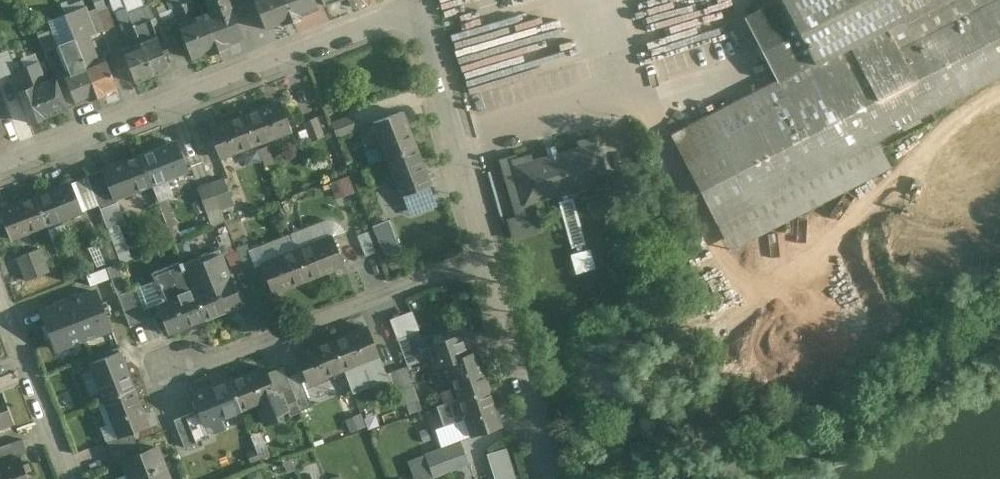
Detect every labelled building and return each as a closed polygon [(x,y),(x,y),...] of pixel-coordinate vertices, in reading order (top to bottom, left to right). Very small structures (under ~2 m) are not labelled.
[(149,5),(135,10),(131,0),(122,0),(126,9),(152,75),(169,69),(164,56),(168,55),(166,50),(162,51),(153,27),(157,26),(149,5)] [(228,0),(205,0),(210,12),(204,14),(218,50),(218,51),(228,47),(227,45),(243,39),(230,4),(228,0)] [(266,29),(282,23),(283,24),(292,21),(284,0),(254,0),(266,29)] [(292,21),(302,17),(301,15),(317,9),(314,0),(284,0),(292,21)] [(815,62),(777,81),(777,80),(684,128),(730,215),(999,75),(999,0),(783,0),(815,62)] [(744,17),(777,80),(777,81),(815,62),(783,0),(777,0),(744,17)] [(184,3),(172,8),(179,24),(198,17),(191,1),(184,3)] [(105,57),(98,60),(88,36),(95,33),(85,6),(65,14),(73,34),(97,97),(104,94),(104,93),(117,88),(105,57)] [(152,75),(126,9),(117,12),(131,47),(123,50),(135,82),(152,75)] [(179,24),(178,24),(191,58),(208,52),(209,54),(218,50),(204,14),(198,17),(179,24)] [(97,97),(73,34),(65,37),(67,43),(62,46),(71,70),(64,73),(77,104),(89,99),(89,100),(97,97)] [(0,54),(0,78),(8,75),(0,54)] [(55,78),(45,82),(38,63),(15,72),(23,90),(17,92),(29,123),(67,109),(55,78)] [(280,100),(244,114),(255,143),(291,128),(280,100)] [(401,111),(373,122),(387,158),(415,147),(401,111)] [(244,114),(208,128),(219,156),(255,143),(244,114)] [(351,114),(331,121),(337,135),(357,127),(351,114)] [(316,115),(303,120),(311,139),(324,134),(316,115)] [(580,147),(528,162),(527,157),(514,160),(512,161),(524,202),(528,201),(604,179),(592,138),(578,142),(580,147)] [(175,140),(139,154),(151,184),(187,170),(175,140)] [(275,163),(269,144),(259,147),(265,166),(275,163)] [(415,147),(387,158),(401,193),(429,182),(415,147)] [(139,154),(103,168),(115,198),(151,184),(139,154)] [(524,202),(512,161),(514,160),(513,156),(499,160),(515,217),(508,219),(513,238),(538,231),(532,208),(531,209),(528,201),(524,202)] [(335,196),(354,192),(350,176),(332,180),(335,196)] [(224,179),(211,184),(219,206),(221,210),(234,205),(224,179)] [(69,181),(35,195),(46,223),(80,210),(69,181)] [(211,184),(198,188),(206,211),(219,206),(211,184)] [(0,208),(0,214),(9,237),(46,223),(35,195),(0,208)] [(573,196),(560,199),(574,251),(588,247),(573,196)] [(374,224),(383,252),(400,247),(391,219),(374,224)] [(375,251),(367,231),(356,235),(364,255),(375,251)] [(153,233),(136,240),(140,250),(157,243),(153,233)] [(332,235),(296,249),(307,278),(343,264),(332,235)] [(247,242),(236,247),(244,269),(256,264),(247,242)] [(39,246),(16,255),(25,278),(48,269),(39,246)] [(592,248),(573,251),(576,271),(595,268),(592,248)] [(296,249),(261,263),(272,291),(307,278),(296,249)] [(242,305),(221,251),(184,266),(205,319),(242,305)] [(179,261),(181,267),(154,278),(163,301),(157,303),(162,315),(156,318),(160,329),(166,327),(169,333),(205,319),(184,266),(181,260),(179,261)] [(140,285),(117,295),(129,326),(152,316),(140,285)] [(96,291),(42,312),(57,350),(58,349),(110,329),(96,291)] [(411,311),(389,319),(401,351),(423,342),(411,311)] [(367,326),(332,340),(343,368),(378,354),(367,326)] [(477,352),(467,355),(460,335),(445,340),(440,336),(435,338),(433,344),(429,345),(436,367),(447,364),(459,399),(460,399),(489,389),(477,352)] [(332,340),(296,354),(307,382),(343,368),(332,340)] [(119,352),(91,363),(105,399),(133,388),(119,352)] [(264,366),(229,380),(240,407),(262,398),(265,405),(262,413),(265,422),(277,417),(279,412),(285,410),(279,392),(275,393),(267,373),(264,366)] [(283,366),(267,373),(275,393),(279,392),(285,410),(288,415),(301,410),(283,366)] [(229,380),(193,393),(204,421),(240,407),(229,380)] [(133,388),(105,399),(119,435),(132,430),(147,425),(133,388)] [(489,389),(460,399),(465,415),(472,435),(501,425),(489,389)] [(0,393),(0,426),(13,421),(2,392),(0,393)] [(459,399),(437,406),(443,425),(462,419),(461,416),(465,415),(460,399),(459,399)] [(181,403),(171,407),(177,425),(187,421),(181,403)] [(119,435),(107,440),(111,451),(136,442),(132,430),(119,435)] [(0,447),(0,450),(3,460),(26,452),(21,439),(0,447)] [(461,441),(437,450),(446,472),(469,463),(461,441)] [(136,442),(111,451),(115,463),(123,460),(140,453),(136,442)] [(263,445),(255,448),(259,456),(267,453),(263,445)] [(495,478),(517,478),(509,446),(489,451),(495,478)] [(123,460),(130,478),(169,478),(156,447),(140,453),(123,460)] [(259,456),(255,448),(249,450),(252,459),(259,456)] [(437,450),(425,454),(434,477),(446,472),(437,450)] [(0,464),(0,478),(28,478),(20,456),(0,464)]
